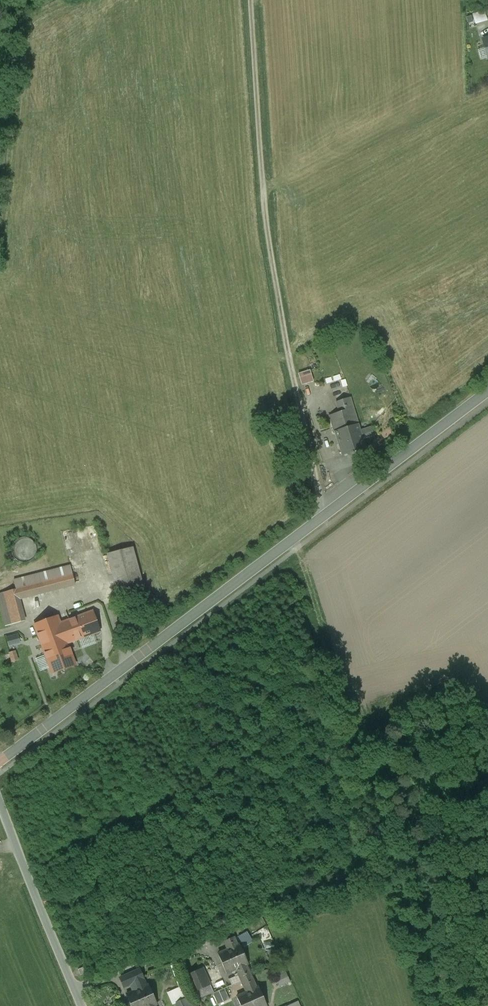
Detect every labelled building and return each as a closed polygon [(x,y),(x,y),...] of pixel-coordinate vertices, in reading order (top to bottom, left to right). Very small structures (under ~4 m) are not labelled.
[(487,22),(487,11),(476,13),(478,23),(487,22)] [(313,382),(309,370),(302,373),(299,374),(302,385),(304,385),(313,382)] [(350,398),(336,403),(339,411),(340,410),(341,413),(330,416),(334,431),(358,424),(350,398)] [(358,424),(334,431),(342,455),(366,448),(363,438),(373,435),(371,428),(360,431),(358,424)] [(35,554),(36,549),(35,545),(32,541),(28,538),(23,538),(19,539),(15,541),(12,545),(11,550),(12,555),(15,558),(19,561),(24,562),(28,561),(32,558),(35,554)] [(132,548),(108,555),(118,593),(142,587),(132,548)] [(70,565),(34,575),(37,584),(62,577),(65,586),(75,584),(70,565)] [(34,575),(14,581),(16,589),(12,590),(15,599),(19,599),(65,586),(62,577),(37,584),(34,575)] [(15,599),(12,590),(3,593),(11,625),(21,622),(15,599)] [(25,621),(19,599),(15,599),(21,622),(25,621)] [(93,611),(69,620),(76,640),(100,631),(93,611)] [(57,616),(34,624),(44,652),(67,643),(60,623),(57,616)] [(69,620),(60,623),(67,643),(76,640),(69,620)] [(21,633),(9,636),(12,647),(24,643),(21,633)] [(67,643),(44,652),(52,673),(75,665),(67,643)] [(14,662),(22,660),(19,650),(11,652),(14,662)] [(234,938),(224,942),(228,950),(218,954),(223,963),(243,954),(239,945),(237,945),(234,938)] [(243,954),(223,963),(227,973),(236,969),(241,980),(251,976),(246,964),(247,964),(243,954)] [(85,967),(78,970),(80,975),(87,973),(85,967)] [(203,968),(186,975),(194,992),(210,984),(203,968)] [(139,970),(120,978),(124,987),(133,983),(133,982),(143,978),(139,970)] [(282,986),(293,981),(289,972),(278,976),(282,986)] [(241,980),(247,992),(237,997),(242,1005),(262,997),(258,987),(256,988),(251,976),(241,980)] [(143,978),(133,982),(133,983),(135,988),(136,990),(126,994),(131,1004),(152,994),(148,985),(146,985),(143,978)] [(224,988),(213,993),(218,1004),(229,999),(224,988)] [(152,994),(131,1004),(132,1005),(155,1005),(154,1005),(156,1004),(152,994)] [(188,1005),(199,1005),(194,996),(185,1000),(188,1005)] [(242,1005),(266,1005),(262,997),(242,1005)]
